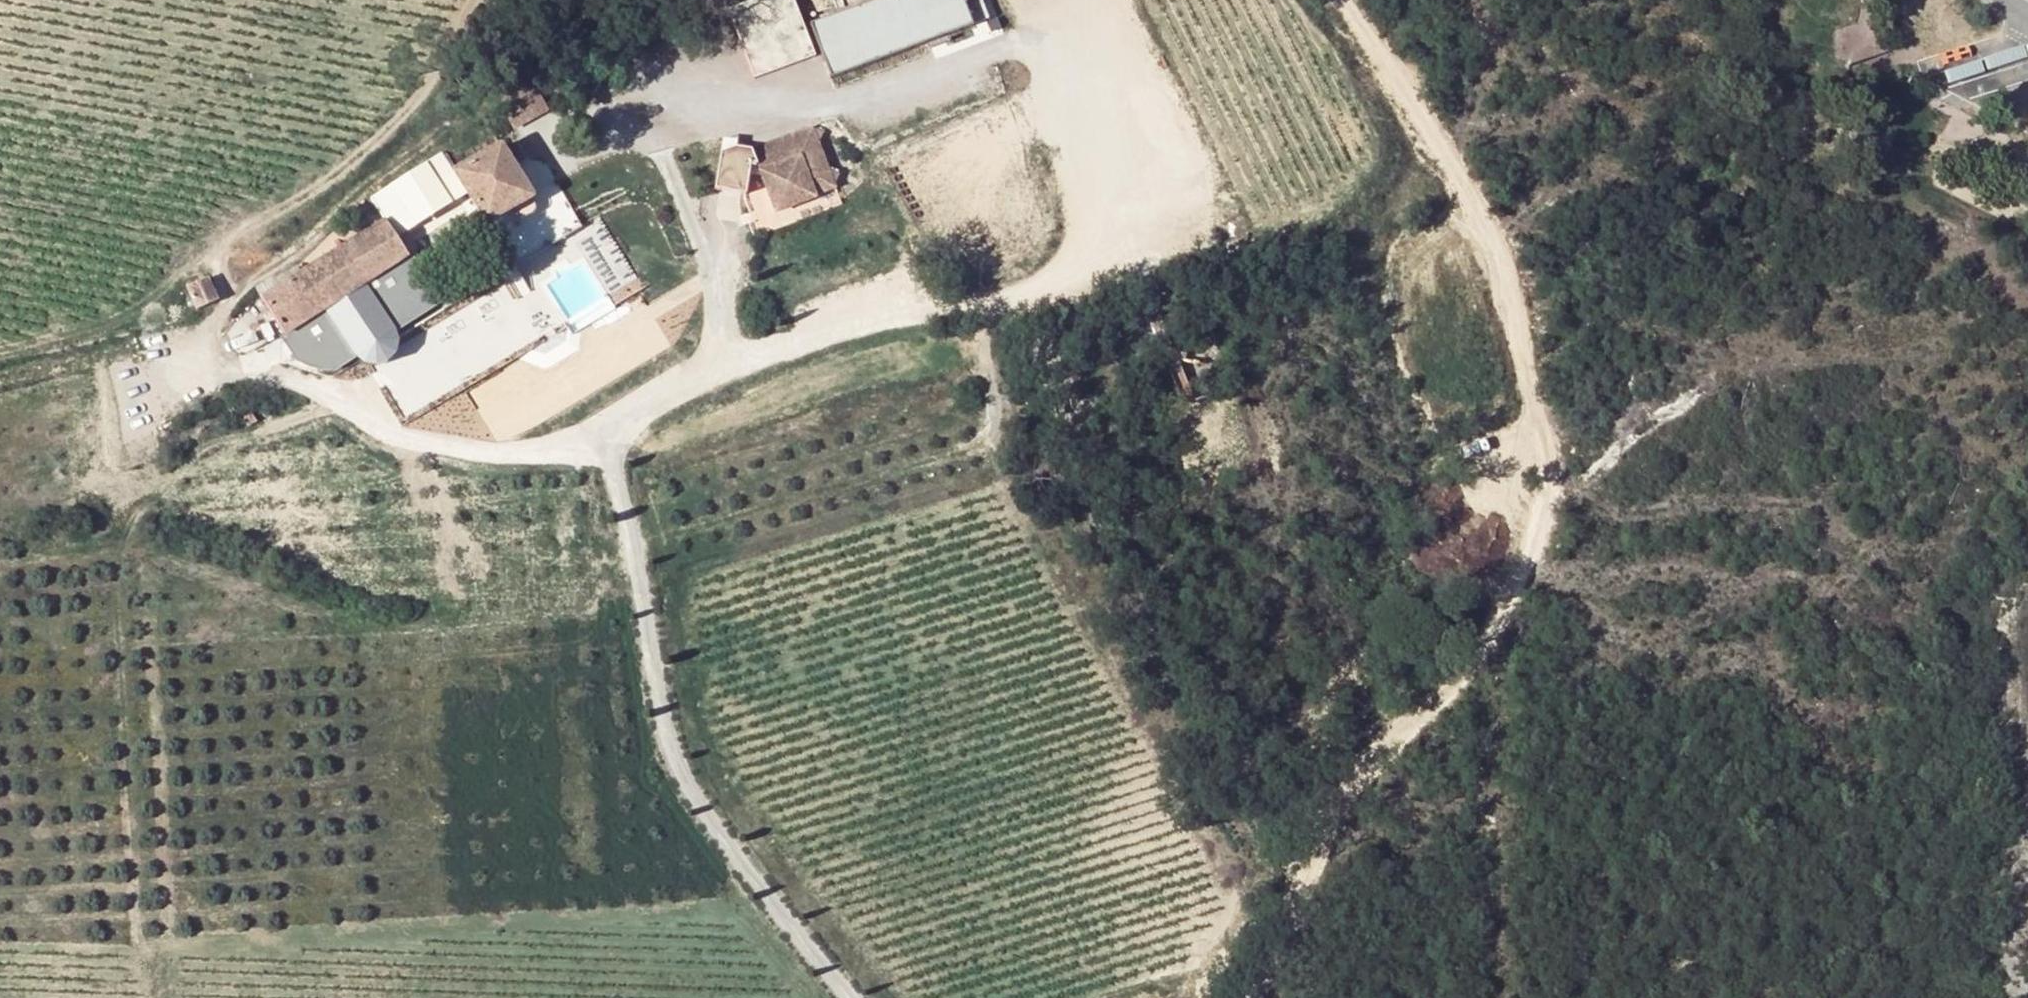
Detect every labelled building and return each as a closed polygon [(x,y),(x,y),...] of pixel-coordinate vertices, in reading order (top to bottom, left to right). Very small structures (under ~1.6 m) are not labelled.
[(962,28),(953,0),(866,0),(801,20),(795,0),(744,0),(726,6),(749,76),(813,56),(819,73),(962,28)] [(709,103),(698,105),(694,147),(725,149),(729,124),(735,115),(754,163),(791,140),(796,146),(815,133),(814,114),(804,106),(796,89),(798,74),(787,75),(732,99),(718,99),(709,103)] [(477,100),(436,124),(452,150),(469,180),(512,154),(477,100)] [(452,150),(436,124),(429,113),(417,120),(441,157),(452,150)] [(373,172),(333,190),(246,240),(265,278),(395,212),(373,172)] [(745,192),(750,222),(764,219),(759,190),(745,192)] [(483,223),(313,318),(335,330),(495,241),(483,223)]
